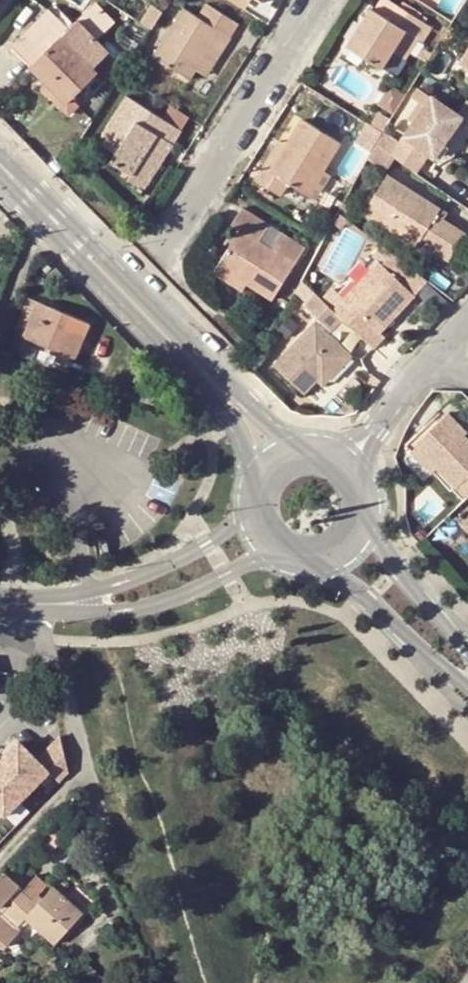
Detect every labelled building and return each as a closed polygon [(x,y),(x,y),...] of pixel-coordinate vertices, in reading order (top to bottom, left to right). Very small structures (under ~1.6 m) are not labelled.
[(116,19),(98,0),(97,0),(82,14),(100,34),(116,19)] [(243,8),(248,0),(231,0),(243,8)] [(393,22),(401,8),(389,0),(380,14),(393,22)] [(153,4),(143,21),(152,28),(163,11),(153,4)] [(190,79),(197,69),(220,32),(229,39),(238,24),(208,5),(200,18),(184,8),(154,55),(190,79)] [(383,67),(394,51),(407,31),(418,38),(421,40),(430,26),(401,8),(393,22),(380,14),(373,9),(350,46),(383,67)] [(12,44),(67,101),(98,72),(90,64),(79,53),(84,48),(65,29),(50,13),(48,11),(12,44)] [(418,38),(407,31),(394,51),(404,58),(418,38)] [(197,69),(207,75),(229,39),(220,32),(197,69)] [(95,59),(84,48),(79,53),(90,64),(95,59)] [(435,115),(443,104),(423,90),(416,101),(435,115)] [(111,161),(132,175),(143,159),(157,168),(167,154),(161,150),(167,142),(172,146),(182,130),(161,118),(128,96),(98,141),(116,153),(111,161)] [(414,144),(446,166),(452,171),(467,148),(467,122),(443,104),(435,115),(414,144)] [(166,110),(161,118),(182,130),(186,124),(166,110)] [(289,182),(309,194),(323,172),(340,143),(302,120),(286,145),(271,170),(265,166),(257,179),(282,195),(289,182)] [(265,166),(271,170),(286,145),(280,141),(265,166)] [(440,173),(446,166),(414,144),(409,151),(440,173)] [(405,167),(432,185),(440,173),(409,151),(401,164),(405,167)] [(401,164),(385,153),(377,168),(396,180),(405,167),(401,164)] [(157,168),(143,159),(132,175),(129,181),(144,190),(157,168)] [(330,176),(323,172),(309,194),(316,199),(330,176)] [(436,250),(432,255),(447,265),(465,236),(435,217),(439,210),(386,178),(363,214),(416,247),(421,241),(436,250)] [(302,247),(280,232),(270,249),(258,242),(269,225),(243,209),(233,225),(241,230),(218,266),(246,284),(270,300),(302,247)] [(258,242),(270,249),(280,232),(269,225),(258,242)] [(429,283),(387,251),(331,311),(342,321),(374,351),(385,339),(381,334),(429,283)] [(241,291),(246,284),(218,266),(214,273),(241,291)] [(331,311),(314,295),(304,307),(317,319),(331,332),(342,321),(331,311)] [(14,328),(23,332),(35,304),(27,300),(14,328)] [(71,359),(81,337),(63,328),(67,318),(35,304),(23,332),(21,337),(71,359)] [(67,318),(63,328),(81,337),(85,326),(67,318)] [(331,332),(317,319),(313,323),(328,336),(331,332)] [(271,368),(297,391),(315,371),(329,383),(351,358),(328,336),(313,323),(271,368)] [(322,389),(329,383),(315,371),(297,391),(303,397),(315,383),(322,389)] [(462,433),(465,430),(452,416),(419,448),(442,471),(467,497),(467,438),(462,433)] [(436,476),(442,471),(419,448),(414,453),(436,476)] [(23,674),(26,686),(33,684),(31,672),(23,674)] [(55,739),(33,762),(15,744),(0,760),(0,816),(2,818),(45,773),(56,784),(65,775),(55,739)] [(18,888),(3,873),(0,876),(0,909),(18,888)] [(81,914),(52,888),(37,904),(33,901),(45,887),(34,878),(3,913),(0,911),(0,946),(5,946),(21,930),(16,925),(23,918),(53,945),(81,914)]
